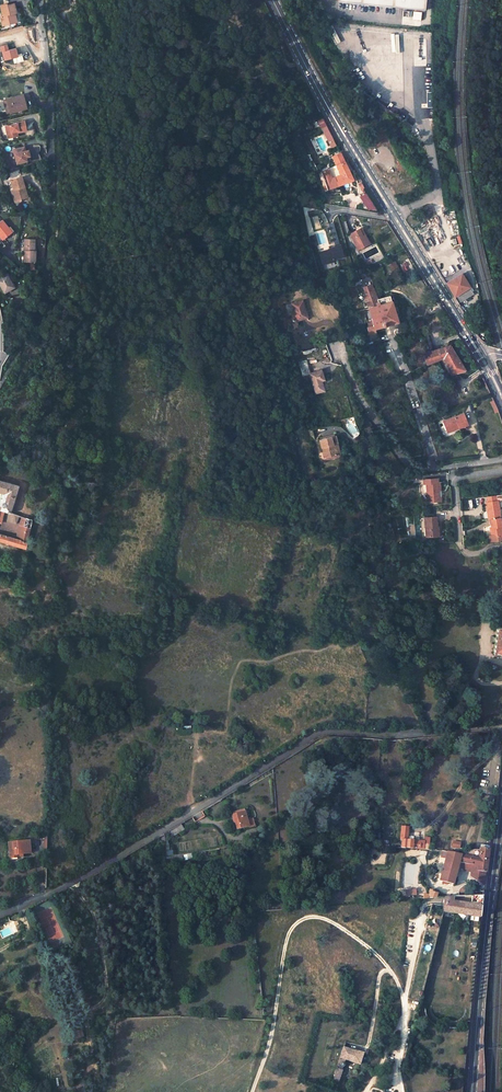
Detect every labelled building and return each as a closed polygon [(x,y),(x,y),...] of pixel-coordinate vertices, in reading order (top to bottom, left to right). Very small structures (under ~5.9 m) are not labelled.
[(337,2),(424,12),(426,0),(338,0),(337,2)] [(17,19),(16,17),(14,16),(13,13),(15,12),(16,12),(14,4),(7,5),(7,4),(1,6),(3,16),(1,17),(3,26),(10,24),(9,22),(17,19)] [(412,19),(420,20),(421,13),(413,12),(412,19)] [(420,47),(426,47),(426,49),(426,56),(427,67),(431,66),(431,38),(420,39),(420,47)] [(427,90),(427,67),(426,56),(426,49),(426,47),(420,47),(420,56),(420,66),(414,66),(415,90),(427,90)] [(24,101),(23,95),(7,99),(11,113),(25,109),(23,101),(24,101)] [(323,116),(318,118),(329,148),(334,146),(323,116)] [(13,134),(13,137),(18,136),(17,133),(17,131),(20,130),(21,132),(27,131),(25,121),(17,123),(17,124),(6,127),(8,136),(13,134)] [(25,151),(24,148),(16,151),(17,155),(14,156),(17,165),(28,161),(27,157),(29,157),(31,156),(29,150),(25,151)] [(345,162),(340,152),(332,156),(341,175),(331,178),(328,169),(321,172),(326,190),(353,180),(345,162)] [(24,187),(22,177),(11,180),(14,190),(11,191),(15,203),(21,201),(21,199),(25,198),(22,187),(24,187)] [(2,220),(0,222),(0,237),(3,240),(13,231),(10,227),(8,228),(2,220)] [(350,234),(358,249),(369,244),(365,235),(363,236),(360,229),(350,234)] [(35,251),(34,251),(32,251),(33,239),(24,239),(24,262),(35,262),(35,251)] [(342,260),(340,249),(329,250),(330,252),(330,254),(325,255),(325,253),(318,254),(321,266),(327,265),(327,263),(332,262),(342,260)] [(462,276),(471,290),(473,288),(467,273),(462,276)] [(6,275),(0,279),(0,285),(5,293),(14,287),(6,275)] [(471,290),(462,276),(448,286),(460,305),(475,296),(471,290)] [(377,299),(373,288),(362,292),(368,308),(372,320),(370,320),(371,322),(368,323),(369,327),(367,327),(369,334),(376,333),(375,330),(398,322),(390,295),(377,299)] [(307,318),(302,300),(291,303),(297,321),(307,318)] [(414,323),(416,329),(424,326),(422,320),(414,323)] [(465,370),(449,345),(423,354),(427,365),(443,358),(450,374),(465,370)] [(310,373),(307,365),(300,368),(303,376),(309,374),(316,393),(324,391),(322,383),(320,384),(320,381),(324,380),(321,370),(310,373)] [(452,417),(443,421),(447,431),(456,427),(456,429),(467,424),(463,415),(453,419),(452,417)] [(337,444),(334,435),(319,440),(323,458),(325,458),(336,455),(333,445),(337,444)] [(325,458),(326,460),(340,456),(337,444),(333,445),(336,455),(325,458)] [(436,478),(423,480),(423,484),(426,484),(428,501),(436,501),(436,498),(438,497),(437,483),(436,478)] [(5,512),(10,513),(7,521),(15,524),(19,516),(10,512),(18,486),(0,481),(0,492),(0,493),(0,510),(5,512)] [(500,517),(497,500),(495,500),(495,494),(486,496),(487,501),(485,502),(487,510),(488,510),(490,518),(500,517)] [(25,548),(32,519),(25,518),(22,516),(19,525),(22,526),(19,539),(0,534),(0,542),(25,548)] [(436,516),(424,517),(426,537),(436,536),(435,527),(436,527),(436,516)] [(493,537),(501,535),(501,532),(500,517),(490,518),(491,527),(493,537)] [(497,625),(493,652),(501,654),(501,626),(497,625)] [(245,811),(235,814),(232,814),(236,830),(249,826),(245,811)] [(169,831),(172,836),(184,830),(180,824),(169,831)] [(424,841),(407,840),(408,827),(402,826),(400,839),(402,839),(401,847),(423,849),(424,844),(425,844),(425,843),(425,842),(424,842),(424,841)] [(30,853),(29,840),(8,842),(9,858),(16,858),(16,855),(22,854),(30,853)] [(450,847),(458,849),(460,842),(452,840),(450,847)] [(489,849),(480,848),(478,858),(468,856),(463,855),(461,854),(459,862),(464,863),(473,864),(472,870),(486,872),(488,859),(489,849)] [(478,858),(480,848),(479,848),(477,848),(476,848),(474,848),(472,850),(470,852),(469,853),(468,856),(478,858)] [(448,852),(440,880),(443,881),(442,883),(447,884),(447,882),(453,884),(459,862),(461,854),(457,853),(448,852)] [(485,883),(486,872),(472,870),(473,864),(464,863),(464,869),(464,870),(472,871),(471,876),(479,882),(482,884),(485,885),(485,883)] [(442,897),(441,894),(437,895),(438,892),(432,891),(432,890),(429,889),(429,891),(430,892),(429,894),(423,893),(423,898),(442,897)] [(445,905),(443,911),(481,917),(483,895),(445,896),(445,905)] [(427,924),(437,926),(440,915),(429,913),(427,924)] [(338,1082),(342,1070),(340,1069),(344,1058),(345,1058),(350,1061),(359,1064),(364,1050),(360,1049),(359,1051),(353,1050),(344,1047),(340,1057),(333,1080),(338,1082)] [(387,1059),(385,1067),(391,1069),(393,1060),(387,1059)]
